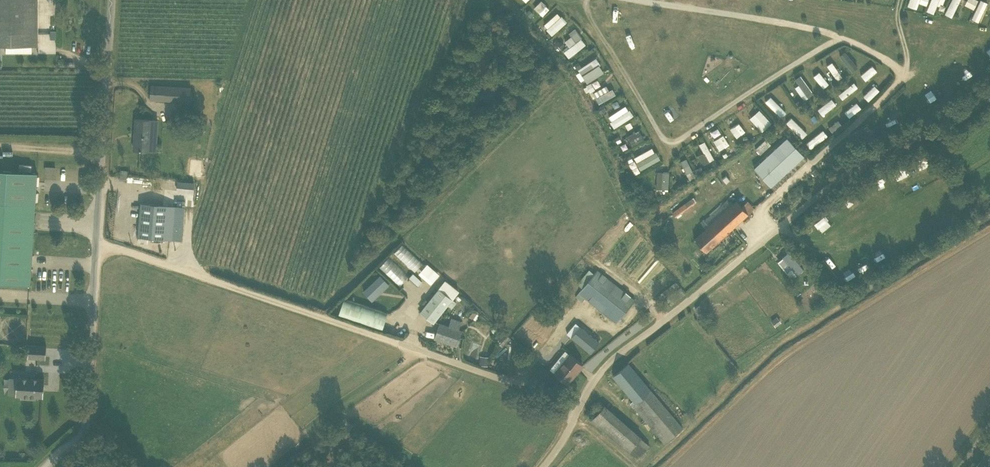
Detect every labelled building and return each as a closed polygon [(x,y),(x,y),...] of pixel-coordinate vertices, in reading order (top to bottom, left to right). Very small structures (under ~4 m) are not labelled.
[(38,0),(0,0),(0,46),(38,46),(38,0)] [(534,7),(542,15),(550,8),(542,0),(541,0),(534,7)] [(944,0),(931,0),(927,10),(934,13),(938,3),(943,5),(944,0)] [(945,13),(952,16),(959,0),(951,0),(945,13)] [(544,24),(553,34),(567,21),(558,11),(544,24)] [(569,57),(586,43),(576,30),(564,40),(569,45),(563,50),(569,57)] [(747,30),(745,53),(754,54),(756,31),(747,30)] [(839,55),(852,71),(858,66),(845,50),(839,55)] [(596,57),(578,67),(586,82),(605,72),(596,57)] [(832,61),(827,64),(837,80),(842,76),(832,61)] [(967,80),(976,74),(967,62),(958,68),(967,80)] [(866,80),(877,70),(872,64),(861,74),(866,80)] [(813,75),(823,87),(829,83),(819,70),(813,75)] [(798,84),(795,87),(805,99),(814,92),(799,74),(794,78),(798,84)] [(838,93),(842,98),(858,87),(854,81),(838,93)] [(863,94),(868,100),(879,90),(874,84),(863,94)] [(149,99),(191,101),(192,87),(150,85),(149,99)] [(616,94),(613,87),(609,89),(607,85),(591,92),(597,104),(616,94)] [(765,101),(782,116),(787,111),(770,95),(765,101)] [(822,110),(835,103),(832,97),(819,105),(822,110)] [(857,101),(845,111),(849,117),(861,107),(857,101)] [(615,127),(633,115),(626,104),(608,116),(615,127)] [(759,108),(750,117),(762,130),(772,121),(759,108)] [(888,114),(891,122),(900,119),(897,111),(888,114)] [(802,137),(807,132),(792,117),(787,121),(802,137)] [(150,151),(152,120),(136,119),(134,150),(150,151)] [(837,121),(829,127),(833,132),(841,125),(837,121)] [(740,122),(731,127),(736,137),(745,131),(740,122)] [(711,131),(713,137),(721,133),(718,128),(711,131)] [(626,135),(631,146),(645,139),(640,129),(626,135)] [(823,129),(806,143),(811,149),(828,135),(823,129)] [(724,134),(714,140),(721,150),(730,144),(724,134)] [(754,168),(774,190),(808,159),(787,138),(754,168)] [(761,152),(770,143),(766,139),(757,148),(761,152)] [(699,143),(704,152),(699,154),(704,163),(715,158),(705,140),(699,143)] [(635,173),(660,159),(652,146),(634,157),(636,160),(630,164),(635,173)] [(689,179),(695,177),(687,157),(680,160),(689,179)] [(191,159),(190,176),(200,177),(201,160),(191,159)] [(735,166),(728,171),(735,181),(742,175),(735,166)] [(31,285),(38,173),(0,170),(0,283),(31,285)] [(670,171),(657,171),(656,188),(669,189),(670,171)] [(673,212),(676,216),(697,201),(693,196),(673,212)] [(706,251),(733,227),(754,208),(748,201),(741,207),(736,201),(726,209),(722,204),(705,220),(704,219),(699,223),(705,229),(695,239),(706,251)] [(165,239),(168,205),(141,203),(138,237),(165,239)] [(823,232),(832,223),(824,215),(815,223),(823,232)] [(403,243),(395,251),(423,279),(431,271),(403,243)] [(786,254),(780,258),(792,274),(798,269),(786,254)] [(389,256),(380,266),(400,284),(409,275),(389,256)] [(598,269),(579,291),(617,322),(635,299),(598,269)] [(418,284),(422,280),(413,272),(410,276),(418,284)] [(369,297),(381,285),(385,289),(390,284),(381,274),(363,291),(369,297)] [(456,301),(439,288),(421,311),(433,321),(447,304),(452,307),(456,301)] [(410,297),(393,292),(387,309),(404,315),(410,297)] [(388,313),(344,299),(338,314),(383,329),(388,313)] [(447,325),(441,323),(435,338),(456,345),(461,330),(459,329),(461,324),(448,320),(447,325)] [(600,341),(580,326),(571,338),(590,353),(600,341)] [(502,346),(511,338),(503,330),(494,338),(502,346)] [(28,357),(46,358),(47,345),(29,344),(28,357)] [(583,365),(570,354),(555,373),(567,383),(583,365)] [(480,363),(487,364),(488,356),(480,356),(480,363)] [(613,375),(615,378),(624,389),(634,400),(630,402),(664,442),(668,440),(683,427),(627,363),(613,375)] [(17,377),(16,395),(20,395),(20,398),(36,398),(36,396),(43,397),(45,378),(17,377)] [(629,451),(641,437),(604,405),(592,419),(629,451)]
